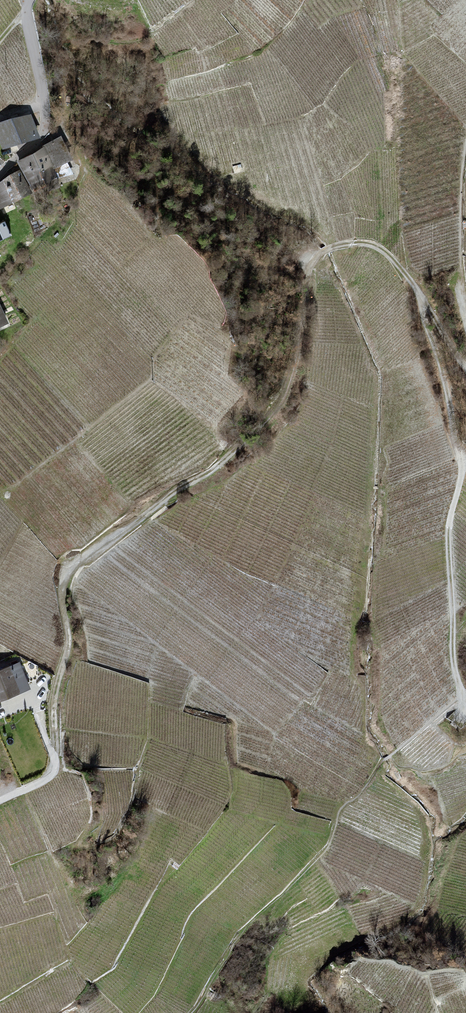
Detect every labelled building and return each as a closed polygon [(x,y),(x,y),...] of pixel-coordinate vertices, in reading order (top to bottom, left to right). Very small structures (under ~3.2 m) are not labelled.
[(31,112),(0,121),(0,144),(1,147),(39,136),(31,112)] [(71,157),(60,134),(41,144),(42,145),(43,144),(52,162),(51,163),(52,166),(71,157)] [(52,162),(43,144),(16,160),(30,187),(56,175),(52,166),(51,163),(52,162)] [(19,168),(2,178),(0,179),(0,207),(11,200),(30,190),(19,168)] [(11,234),(4,219),(0,220),(0,239),(11,234)] [(19,660),(0,668),(0,699),(29,687),(19,660)]
